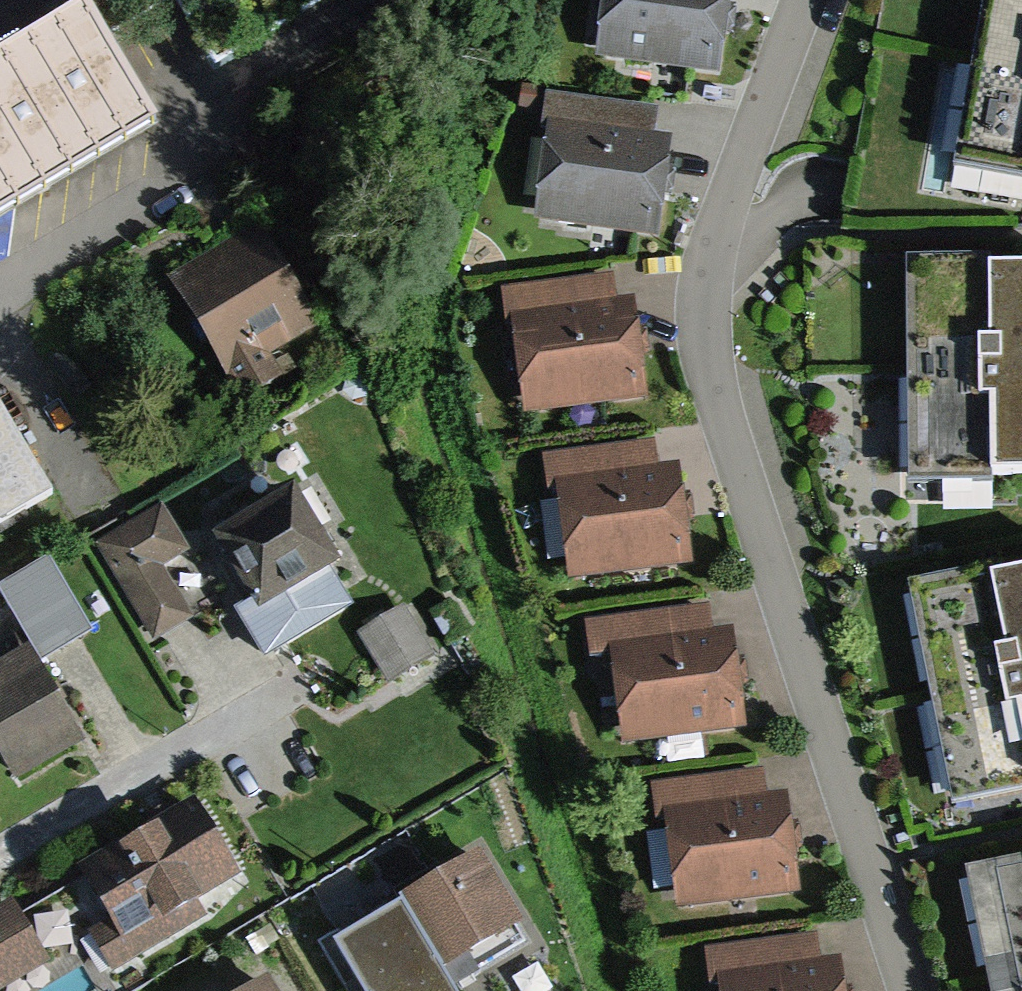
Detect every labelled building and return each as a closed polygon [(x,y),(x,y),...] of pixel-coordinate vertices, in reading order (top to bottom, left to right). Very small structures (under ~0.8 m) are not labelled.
[(594,57),(716,75),(728,0),(603,0),(594,57)] [(958,167),(1021,178),(1021,0),(987,0),(958,167)] [(0,55),(0,211),(156,117),(86,3),(0,55)] [(539,136),(548,137),(536,223),(662,240),(677,133),(657,131),(660,109),(545,94),(539,136)] [(262,225),(167,281),(227,384),(323,328),(262,225)] [(920,268),(918,483),(1021,484),(1021,269),(920,268)] [(507,320),(513,319),(524,414),(648,399),(636,297),(613,300),(610,280),(504,293),(507,320)] [(54,497),(0,407),(0,529),(54,497)] [(695,562),(680,465),(654,469),(650,444),(544,460),(548,486),(555,485),(569,581),(695,562)] [(292,490),(213,537),(252,603),(239,611),(266,655),(349,606),(328,571),(337,565),(292,490)] [(163,505),(95,543),(151,643),(191,621),(159,565),(188,549),(163,505)] [(911,590),(956,813),(1021,800),(1021,568),(911,590)] [(434,659),(402,606),(357,633),(390,686),(434,659)] [(592,659),(614,657),(626,746),(752,730),(740,633),(712,637),(708,608),(588,624),(592,659)] [(0,655),(0,762),(13,785),(86,745),(28,640),(0,655)] [(656,816),(662,815),(674,909),(802,893),(791,799),(765,802),(762,772),(652,786),(656,816)] [(197,803),(81,871),(111,921),(89,933),(113,973),(206,918),(198,905),(242,879),(197,803)] [(402,901),(406,909),(444,974),(523,929),(481,857),(402,901)] [(974,870),(997,990),(1021,990),(1021,861),(974,870)] [(0,911),(0,990),(4,990),(7,989),(8,990),(27,990),(56,974),(14,903),(0,911)] [(444,974),(406,909),(341,946),(367,990),(454,990),(444,974)] [(717,986),(718,990),(848,990),(844,960),(820,963),(817,936),(704,949),(708,987),(717,986)]
